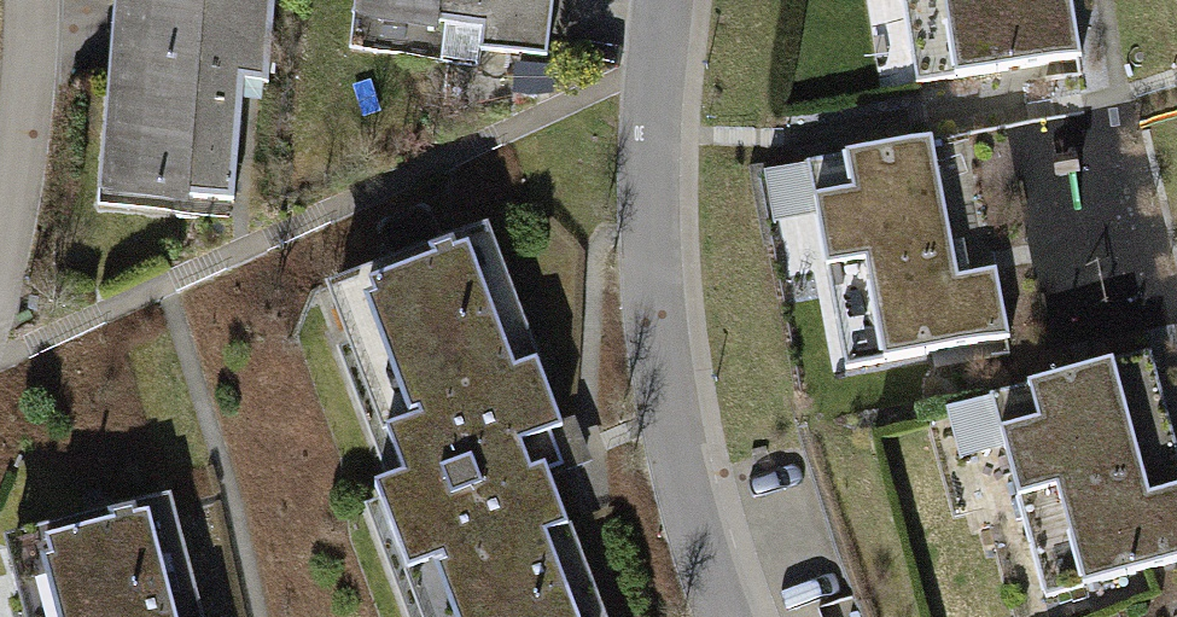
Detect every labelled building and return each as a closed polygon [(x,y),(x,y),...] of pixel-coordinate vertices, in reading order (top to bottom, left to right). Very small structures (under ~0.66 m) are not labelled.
[(133,70),(244,79),(268,81),(275,0),(139,0),(133,70)] [(378,16),(483,28),(481,49),(547,57),(554,0),(380,0),(378,16)] [(917,85),(1081,58),(1072,0),(903,0),(917,85)] [(244,79),(133,70),(123,190),(178,195),(177,214),(233,219),(244,79)] [(970,132),(807,164),(827,267),(990,235),(970,132)] [(1006,170),(1075,170),(1075,139),(1007,138),(1006,170)] [(990,235),(827,267),(846,367),(1009,336),(990,235)] [(547,472),(561,467),(549,435),(562,429),(492,242),(335,301),(356,357),(371,352),(401,431),(387,437),(402,478),(375,488),(406,571),(421,566),(440,616),(601,616),(547,472)] [(1150,352),(991,396),(1019,497),(1176,454),(1176,450),(1150,352)] [(1019,497),(1046,597),(1176,561),(1176,454),(1019,497)] [(171,510),(10,553),(26,613),(41,609),(43,616),(199,616),(171,510)]
